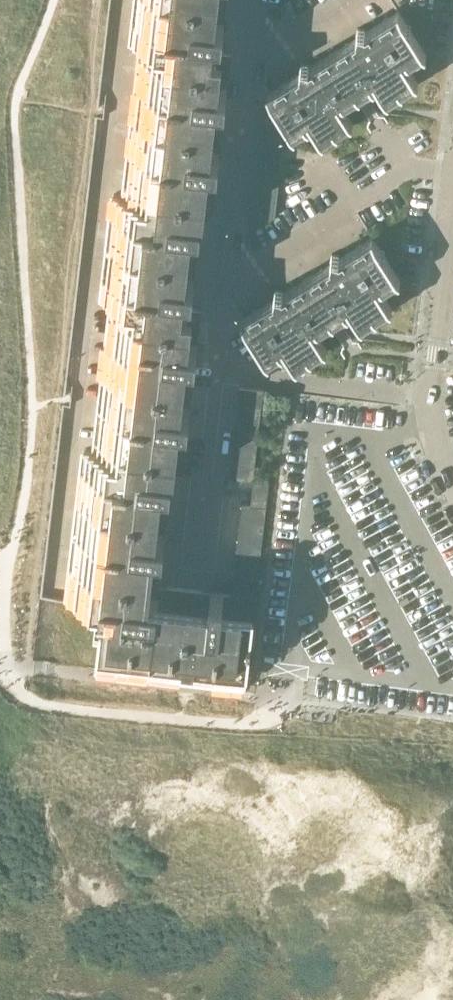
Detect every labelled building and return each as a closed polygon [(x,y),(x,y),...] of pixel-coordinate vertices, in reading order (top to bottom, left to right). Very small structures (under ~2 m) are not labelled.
[(68,601),(104,605),(96,669),(246,687),(271,481),(255,479),(266,388),(242,385),(231,476),(247,478),(247,480),(253,481),(250,505),(243,504),(232,593),(161,585),(174,470),(184,471),(204,308),(193,306),(204,214),(214,215),(233,53),(222,52),(229,0),(138,0),(133,42),(146,43),(128,195),(115,193),(102,301),(116,303),(98,452),(87,450),(68,601)] [(263,103),(261,123),(305,128),(314,123),(324,140),(353,122),(343,105),(380,83),(390,100),(420,81),(410,65),(427,54),(400,10),(367,30),(366,29),(359,27),(357,35),(358,35),(309,66),(309,64),(301,63),(299,70),(300,71),(267,92),(271,98),(263,103)] [(261,123),(259,134),(286,138),(293,134),(294,135),(305,128),(261,123)] [(259,134),(258,146),(283,149),(285,139),(286,138),(259,134)] [(258,146),(256,157),(282,161),(283,149),(258,146)] [(256,157),(255,169),(281,172),(282,161),(256,157)] [(255,169),(253,181),(279,184),(281,172),(255,169)] [(253,181),(252,192),(278,196),(279,184),(253,181)] [(252,192),(251,204),(276,207),(278,196),(252,192)] [(251,204),(249,216),(271,219),(275,215),(276,207),(251,204)] [(271,219),(249,216),(248,228),(256,229),(271,219)] [(245,321),(264,352),(269,361),(288,350),(298,367),(329,348),(318,331),(353,309),(363,327),(394,308),(383,291),(401,280),(375,238),(341,260),(339,257),(332,255),(330,263),(332,266),(285,296),(282,292),(275,290),(273,297),(276,301),(245,321)]
